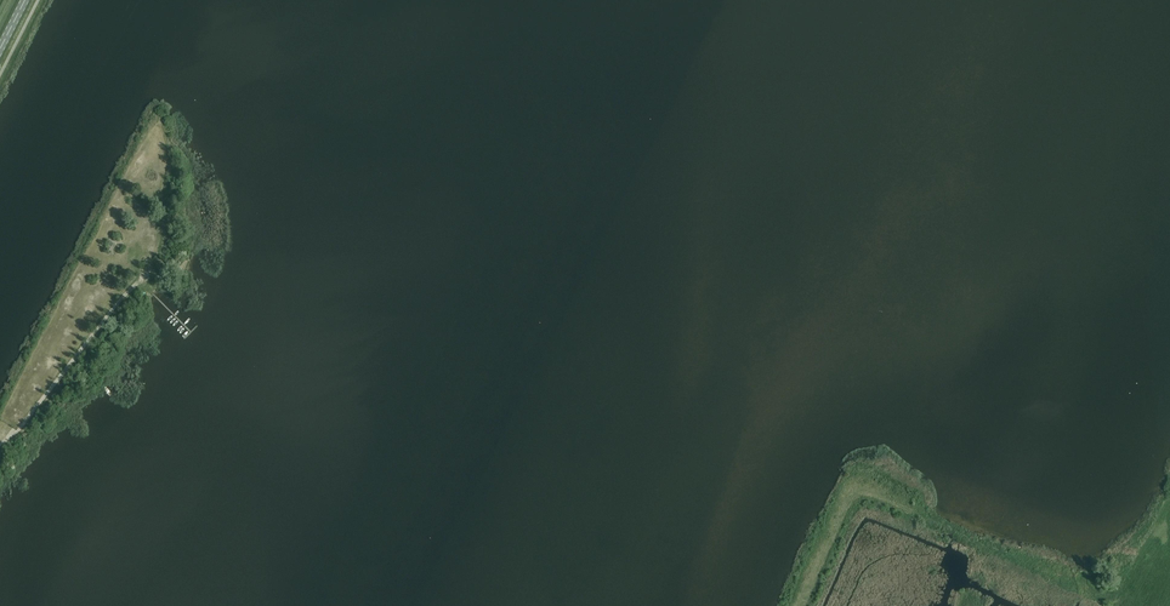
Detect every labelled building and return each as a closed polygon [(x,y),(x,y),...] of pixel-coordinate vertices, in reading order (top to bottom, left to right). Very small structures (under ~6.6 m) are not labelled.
[(116,246),(109,242),(104,249),(111,253),(116,246)]
